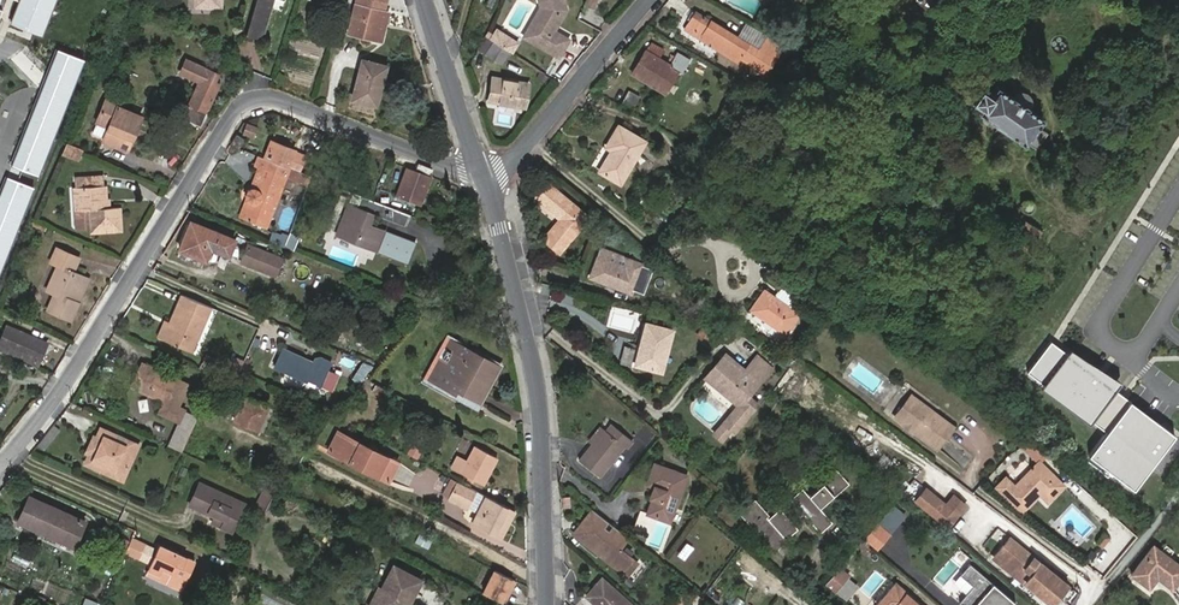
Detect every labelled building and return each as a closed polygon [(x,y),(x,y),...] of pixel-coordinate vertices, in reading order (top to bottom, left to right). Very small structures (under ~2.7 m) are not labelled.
[(20,3),(11,25),(42,37),(57,0),(21,0),(20,3)] [(263,39),(275,0),(257,0),(247,34),(263,39)] [(382,41),(389,12),(384,11),(386,0),(357,0),(349,32),(382,41)] [(541,6),(544,7),(532,28),(536,30),(530,41),(558,58),(568,40),(553,32),(566,10),(563,0),(539,0),(541,6)] [(597,0),(586,0),(584,6),(594,9),(597,0)] [(541,6),(523,37),(530,41),(536,30),(532,28),(544,7),(541,6)] [(769,38),(761,50),(697,12),(686,30),(738,61),(740,58),(767,73),(784,47),(769,38)] [(508,52),(492,42),(485,54),(500,64),(508,52)] [(681,72),(689,59),(676,52),(670,63),(647,50),(632,75),(665,94),(679,71),(681,72)] [(58,52),(13,166),(39,176),(84,62),(58,52)] [(218,73),(187,60),(181,73),(199,80),(201,75),(214,80),(218,73)] [(385,65),(362,60),(353,99),(375,104),(385,65)] [(182,117),(202,126),(220,83),(214,80),(201,75),(199,80),(182,117)] [(523,106),(527,85),(493,79),(490,101),(523,106)] [(1040,119),(1014,101),(998,89),(992,96),(983,89),(974,102),(984,109),(982,112),(1023,141),(1027,139),(1036,145),(1044,133),(1035,126),(1040,119)] [(630,92),(622,107),(634,114),(642,100),(630,92)] [(105,140),(129,151),(145,116),(122,105),(124,101),(111,95),(100,119),(112,125),(105,140)] [(243,136),(255,139),(258,126),(246,123),(243,136)] [(620,182),(644,141),(617,125),(605,146),(611,149),(599,170),(620,182)] [(78,143),(69,139),(65,149),(74,153),(78,143)] [(264,158),(272,161),(287,167),(293,149),(271,140),(264,158)] [(599,169),(608,149),(603,147),(593,166),(599,169)] [(305,154),(293,149),(287,167),(289,168),(298,171),(305,154)] [(266,228),(286,176),(289,168),(287,167),(272,161),(264,158),(258,156),(255,165),(260,167),(263,168),(255,187),(254,187),(252,187),(249,188),(247,190),(246,194),(246,197),(247,198),(247,199),(249,201),(250,201),(243,218),(266,228)] [(263,168),(260,167),(252,187),(254,187),(255,187),(263,168)] [(286,176),(308,185),(311,176),(298,171),(289,168),(286,176)] [(407,169),(397,195),(421,204),(430,178),(407,169)] [(107,209),(106,185),(104,185),(103,174),(77,175),(78,185),(75,185),(76,210),(90,209),(91,228),(91,233),(122,231),(121,209),(107,209)] [(33,189),(7,179),(0,195),(0,273),(33,189)] [(546,182),(534,196),(565,221),(549,240),(564,251),(591,218),(546,182)] [(384,204),(361,195),(359,200),(351,197),(337,235),(409,262),(416,243),(369,225),(374,213),(380,215),(384,204)] [(239,217),(243,218),(250,201),(249,201),(247,199),(247,198),(239,217)] [(405,226),(410,214),(384,204),(380,215),(380,217),(405,226)] [(90,209),(76,210),(77,228),(91,228),(90,209)] [(179,248),(205,259),(210,247),(227,254),(234,238),(190,220),(179,248)] [(288,237),(285,245),(294,250),(298,241),(288,237)] [(245,254),(242,261),(272,273),(279,256),(246,243),(243,253),(245,254)] [(73,298),(83,275),(73,269),(79,256),(55,245),(48,259),(57,263),(45,289),(49,291),(42,308),(69,319),(78,300),(73,298)] [(599,257),(590,277),(631,292),(642,263),(630,259),(627,267),(599,257)] [(88,277),(83,275),(73,298),(78,300),(88,277)] [(776,295),(792,305),(799,294),(783,284),(776,295)] [(786,333),(799,314),(765,290),(752,309),(786,333)] [(191,350),(210,306),(182,294),(170,321),(170,322),(173,324),(167,340),(191,350)] [(170,322),(170,321),(167,319),(160,337),(167,340),(173,324),(170,322)] [(661,371),(672,330),(646,323),(636,365),(661,371)] [(45,342),(7,326),(0,341),(0,349),(35,364),(45,342)] [(431,378),(454,392),(456,388),(479,400),(498,364),(452,339),(431,378)] [(1051,341),(1027,372),(1105,432),(1088,456),(1133,490),(1175,435),(1051,341)] [(312,362),(283,349),(276,366),(330,390),(338,375),(328,371),(332,363),(321,358),(317,361),(314,359),(312,362)] [(749,395),(771,367),(758,356),(746,369),(726,353),(706,376),(740,405),(725,422),(736,431),(759,403),(749,395)] [(205,358),(202,369),(217,374),(221,363),(205,358)] [(155,393),(153,396),(166,402),(176,378),(142,363),(133,384),(155,393)] [(359,382),(372,366),(364,363),(352,376),(359,382)] [(188,383),(176,378),(166,402),(161,414),(178,421),(183,409),(178,407),(188,383)] [(132,387),(153,396),(155,393),(133,384),(132,387)] [(256,429),(266,405),(235,393),(226,414),(232,417),(231,418),(256,429)] [(910,393),(893,414),(904,423),(907,423),(913,428),(914,431),(935,447),(952,425),(910,393)] [(138,400),(140,411),(149,410),(147,398),(138,400)] [(187,436),(196,415),(183,409),(178,421),(174,430),(187,436)] [(148,422),(146,428),(161,435),(164,430),(148,422)] [(904,423),(903,425),(912,433),(914,431),(913,428),(907,423),(904,423)] [(127,437),(124,443),(113,437),(115,433),(100,426),(83,460),(100,468),(102,462),(125,472),(139,443),(127,437)] [(607,430),(596,444),(580,462),(600,478),(626,447),(628,450),(635,443),(615,426),(609,432),(607,430)] [(592,441),(596,444),(607,430),(604,427),(592,441)] [(385,480),(395,462),(335,430),(325,450),(385,480)] [(407,440),(402,451),(409,455),(415,444),(407,440)] [(1042,453),(1029,441),(1020,445),(1037,460),(1042,453)] [(461,471),(483,483),(497,458),(474,445),(461,471)] [(1046,501),(1061,486),(1037,464),(1011,492),(1003,499),(1020,514),(1038,494),(1046,501)] [(657,488),(653,499),(648,514),(641,511),(634,531),(649,536),(656,517),(670,522),(688,475),(656,465),(648,486),(654,488),(657,488)] [(804,490),(792,500),(820,532),(831,521),(820,508),(849,482),(839,471),(809,495),(804,490)] [(902,492),(930,516),(941,503),(952,491),(938,479),(929,490),(915,478),(913,480),(902,492)] [(466,506),(475,490),(457,480),(448,497),(466,506)] [(225,519),(221,530),(232,535),(246,505),(200,484),(190,504),(216,515),(225,519)] [(996,492),(1003,499),(1011,492),(1003,485),(996,492)] [(500,538),(515,511),(486,495),(472,523),(500,538)] [(23,514),(76,537),(83,520),(30,498),(23,514)] [(754,501),(742,512),(775,549),(787,539),(785,537),(797,527),(781,509),(770,518),(754,501)] [(630,539),(594,511),(582,526),(587,530),(582,536),(606,556),(605,557),(623,572),(635,557),(623,548),(630,539)] [(73,543),(76,537),(23,514),(20,520),(73,543)] [(212,526),(221,530),(225,519),(216,515),(212,526)] [(587,530),(582,526),(577,532),(582,536),(587,530)] [(419,533),(415,542),(429,548),(433,539),(419,533)] [(1095,540),(1100,548),(1112,540),(1107,533),(1095,540)] [(145,543),(131,536),(130,539),(124,552),(139,558),(145,543)] [(1000,561),(1051,603),(1057,595),(1058,594),(1066,584),(1009,536),(1000,547),(1007,553),(1005,556),(998,551),(994,555),(1000,560),(1000,561)] [(677,555),(686,560),(694,546),(685,541),(677,555)] [(1148,586),(1156,575),(1160,578),(1173,587),(1178,579),(1178,564),(1153,544),(1131,573),(1148,586)] [(161,545),(148,572),(180,587),(193,560),(161,545)] [(393,564),(381,587),(378,586),(368,604),(402,604),(404,600),(408,603),(421,578),(393,564)] [(848,575),(839,567),(825,584),(834,591),(848,575)] [(499,600),(511,577),(495,569),(483,592),(499,600)] [(976,570),(966,581),(980,593),(969,604),(1017,604),(976,570)] [(1156,575),(1148,586),(1151,588),(1160,578),(1156,575)] [(516,580),(511,577),(499,600),(504,603),(516,580)] [(602,578),(586,595),(597,604),(631,604),(602,578)] [(896,582),(875,604),(923,604),(896,582)] [(1066,584),(1058,594),(1065,599),(1073,589),(1066,584)] [(35,603),(39,604),(43,604),(46,598),(38,595),(35,603)] [(95,602),(84,597),(81,604),(94,604),(95,602)]
